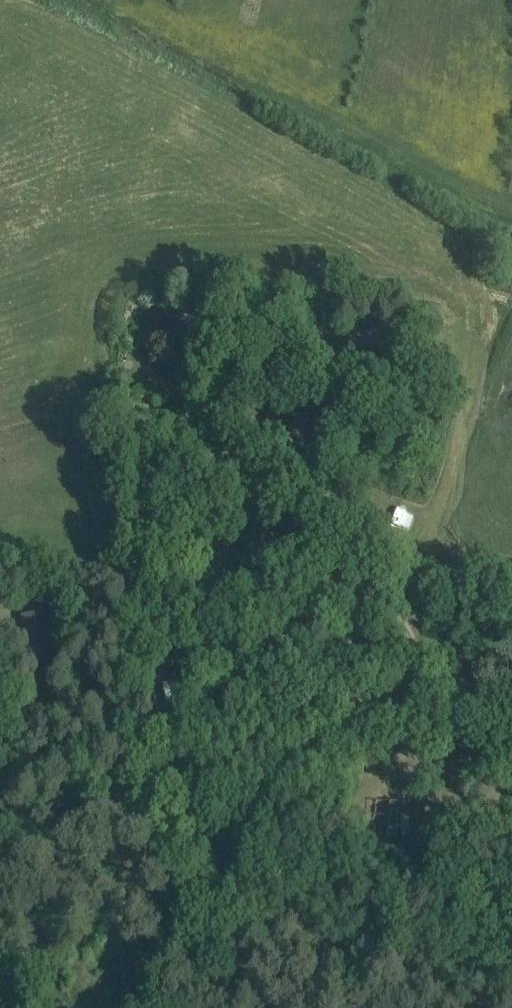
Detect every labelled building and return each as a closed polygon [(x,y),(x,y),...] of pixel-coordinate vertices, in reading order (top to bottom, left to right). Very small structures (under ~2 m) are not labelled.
[(401,311),(398,323),(410,325),(410,323),(414,324),(415,316),(411,315),(412,313),(401,311)] [(354,330),(355,338),(350,339),(352,353),(392,346),(389,332),(366,336),(365,329),(354,330)] [(331,401),(322,410),(329,416),(337,407),(331,401)] [(297,416),(287,436),(302,444),(310,448),(321,454),(332,434),(297,416)] [(395,434),(393,417),(383,417),(385,442),(391,441),(390,434),(395,434)] [(326,460),(316,455),(309,468),(319,473),(326,460)] [(201,507),(209,503),(204,492),(195,496),(201,507)] [(277,514),(273,526),(285,529),(288,518),(277,514)] [(26,640),(16,642),(19,661),(45,657),(37,615),(22,618),(26,640)] [(396,839),(399,802),(377,800),(374,837),(396,839)]
